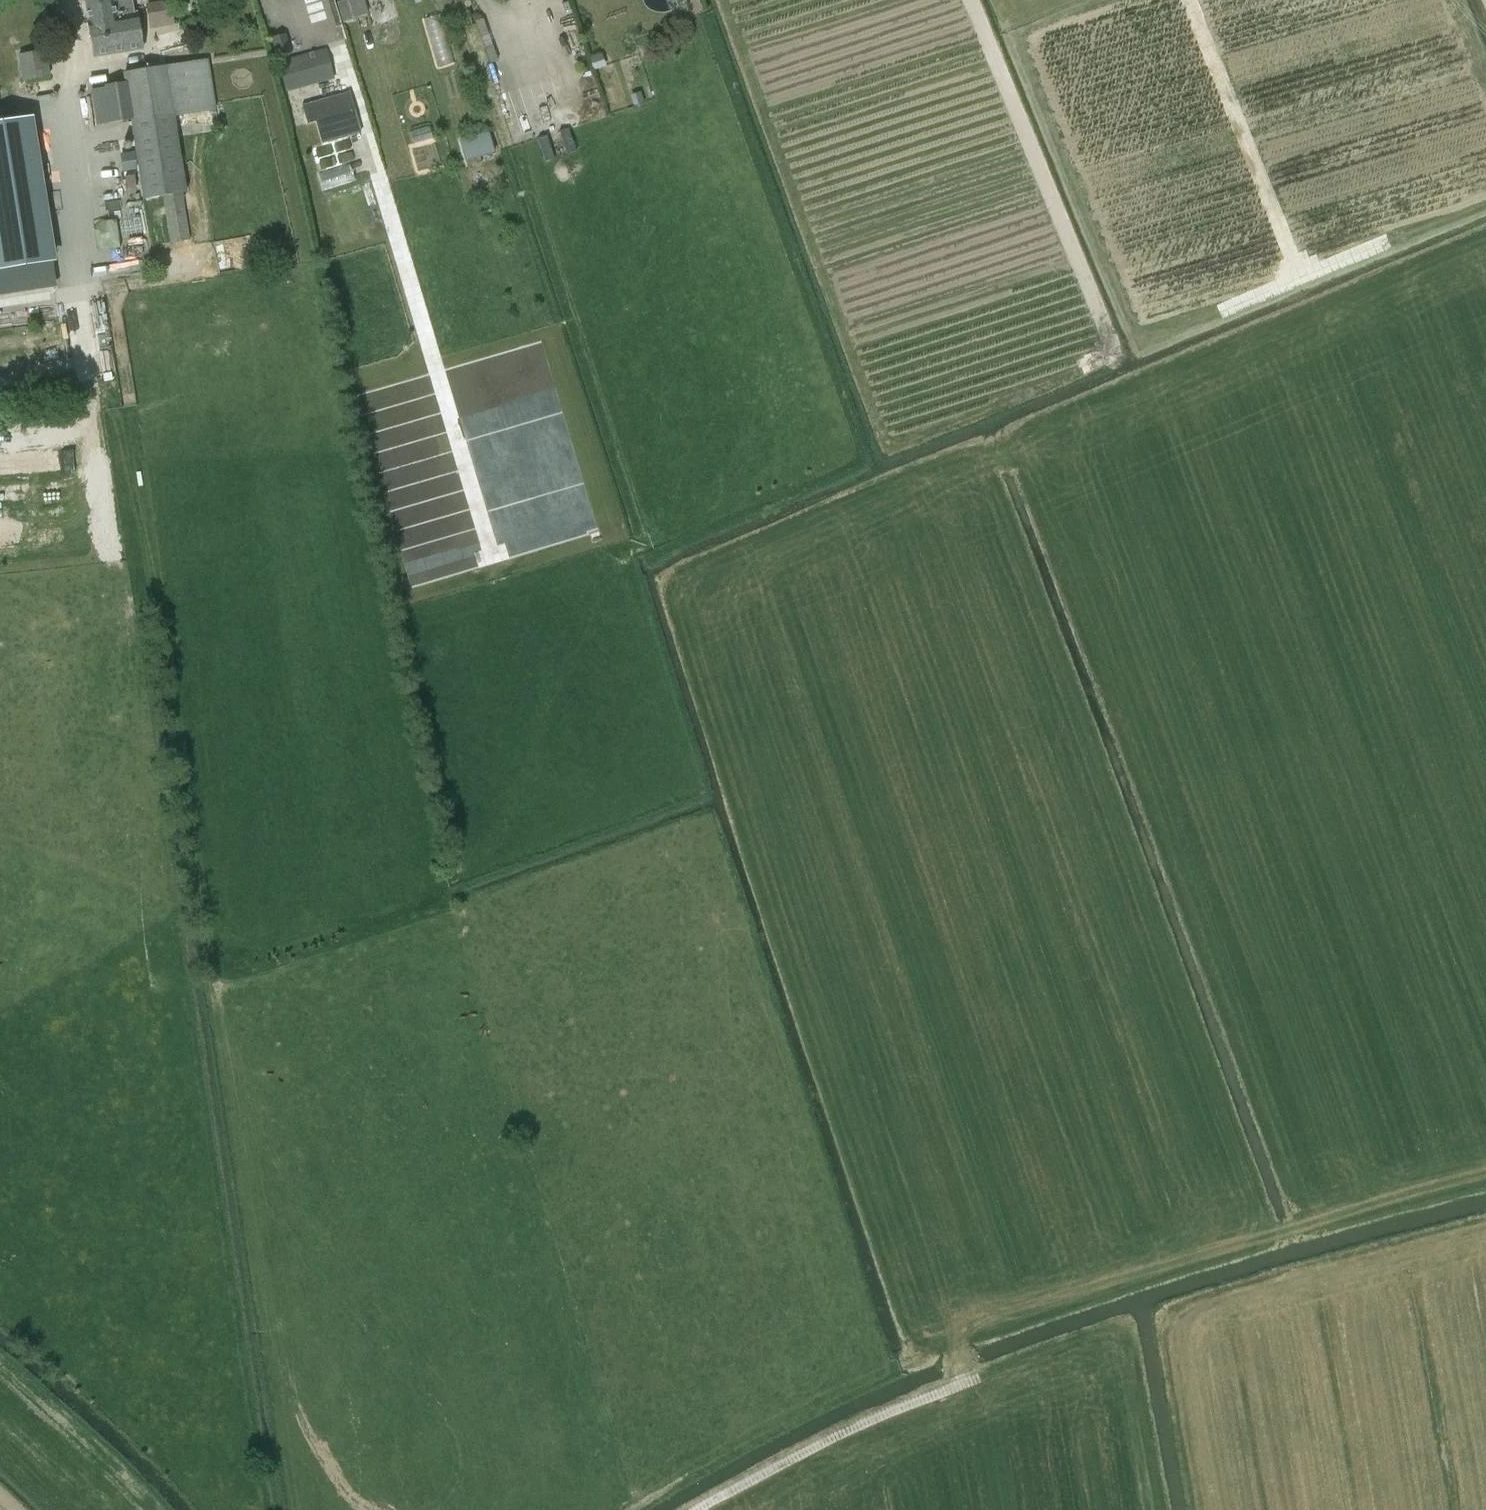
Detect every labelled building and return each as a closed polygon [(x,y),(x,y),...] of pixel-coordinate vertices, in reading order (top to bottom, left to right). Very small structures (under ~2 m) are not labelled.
[(94,58),(144,50),(138,12),(133,12),(131,0),(85,0),(94,58)] [(338,2),(345,22),(355,19),(348,0),(346,0),(338,2)] [(170,2),(147,6),(150,25),(173,21),(170,2)] [(288,35),(271,38),(276,58),(292,54),(288,35)] [(438,63),(449,62),(447,46),(437,47),(438,63)] [(18,53),(23,81),(51,75),(46,49),(18,53)] [(279,62),(287,91),(335,78),(326,49),(279,62)] [(590,58),(594,70),(605,66),(601,54),(590,58)] [(98,123),(131,118),(144,199),(163,196),(171,242),(191,239),(184,192),(188,192),(176,116),(217,109),(209,58),(123,71),(125,82),(104,86),(104,89),(92,91),(98,123)] [(349,91),(302,104),(308,123),(315,121),(319,136),(320,136),(322,144),(361,133),(349,91)] [(643,101),(640,92),(631,95),(634,105),(643,101)] [(0,122),(0,269),(57,260),(33,116),(0,122)] [(534,137),(540,159),(573,151),(567,129),(534,137)] [(460,140),(465,159),(495,150),(489,131),(460,140)] [(228,238),(228,243),(218,244),(218,264),(245,263),(245,238),(228,238)] [(91,360),(110,358),(106,311),(86,313),(91,360)]
